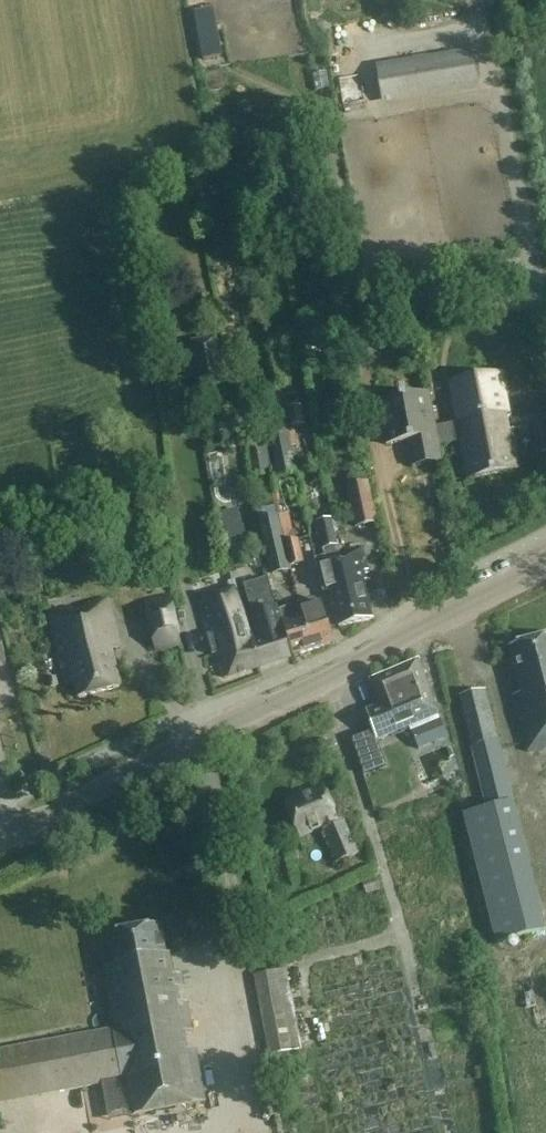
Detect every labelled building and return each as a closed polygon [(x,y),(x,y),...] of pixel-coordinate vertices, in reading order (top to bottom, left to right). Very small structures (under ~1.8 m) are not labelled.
[(222,57),(217,26),(197,29),(202,60),(222,57)] [(377,69),(383,101),(478,85),(472,52),(377,69)] [(247,285),(240,286),(242,296),(249,295),(247,285)] [(191,342),(201,396),(227,391),(217,337),(191,342)] [(503,373),(477,378),(478,382),(485,421),(506,417),(508,416),(510,416),(512,416),(503,373)] [(456,423),(436,427),(437,429),(438,429),(441,445),(459,443),(464,442),(461,426),(485,421),(478,382),(477,378),(449,383),(456,423)] [(261,391),(276,476),(298,472),(293,447),(290,430),(290,428),(290,427),(282,387),(261,391)] [(385,445),(387,445),(406,442),(407,444),(411,469),(414,468),(444,462),(441,445),(438,429),(437,429),(436,427),(430,395),(430,392),(377,402),(385,445)] [(346,406),(336,408),(338,421),(349,419),(346,406)] [(302,407),(286,410),(290,427),(290,428),(305,426),(302,407)] [(467,481),(470,480),(520,472),(522,471),(515,431),(511,432),(508,416),(506,417),(485,421),(461,426),(464,442),(459,443),(467,481)] [(204,424),(207,437),(235,432),(232,418),(204,424)] [(532,428),(537,455),(545,453),(545,425),(532,428)] [(356,529),(358,529),(364,527),(378,523),(368,482),(346,487),(356,529)] [(237,509),(216,514),(224,552),(246,548),(237,509)] [(259,521),(272,576),(292,571),(291,567),(304,564),(298,541),(285,544),(279,516),(259,521)] [(317,560),(325,594),(331,593),(338,630),(356,626),(341,557),(340,557),(331,520),(317,523),(326,558),(317,560)] [(366,551),(341,557),(356,626),(375,622),(368,585),(373,583),(366,551)] [(222,682),(228,680),(262,669),(260,659),(262,658),(260,652),(257,653),(253,637),(251,634),(237,589),(197,601),(211,652),(214,652),(222,682)] [(156,651),(182,645),(170,596),(145,602),(156,651)] [(300,604),(316,652),(336,646),(323,608),(314,600),(300,604)] [(121,651),(109,602),(87,607),(88,612),(74,615),(73,610),(51,616),(68,686),(76,684),(79,699),(121,689),(112,653),(121,651)] [(297,659),(301,657),(316,652),(300,604),(280,611),(283,621),(285,621),(297,659)] [(255,632),(251,634),(253,637),(257,653),(260,652),(262,658),(260,659),(262,669),(263,669),(292,660),(278,609),(277,606),(250,614),(255,632)] [(511,649),(523,694),(514,696),(529,753),(543,749),(545,748),(545,640),(511,649)] [(378,741),(439,716),(419,662),(371,681),(381,708),(368,712),(378,741)] [(487,690),(459,697),(471,749),(499,743),(487,690)] [(285,801),(287,807),(302,840),(322,831),(337,864),(339,863),(359,855),(345,822),(341,824),(325,790),(323,784),(285,801)] [(464,814),(479,876),(528,863),(513,802),(485,809),(464,814)] [(377,879),(363,883),(367,895),(381,891),(377,879)] [(162,929),(109,939),(114,968),(104,970),(116,1032),(0,1054),(0,1107),(103,1087),(107,1110),(129,1106),(132,1118),(205,1104),(194,1049),(188,1050),(184,1034),(191,1032),(180,975),(174,976),(170,954),(167,955),(162,929)] [(253,975),(269,1057),(303,1051),(287,969),(253,975)]
